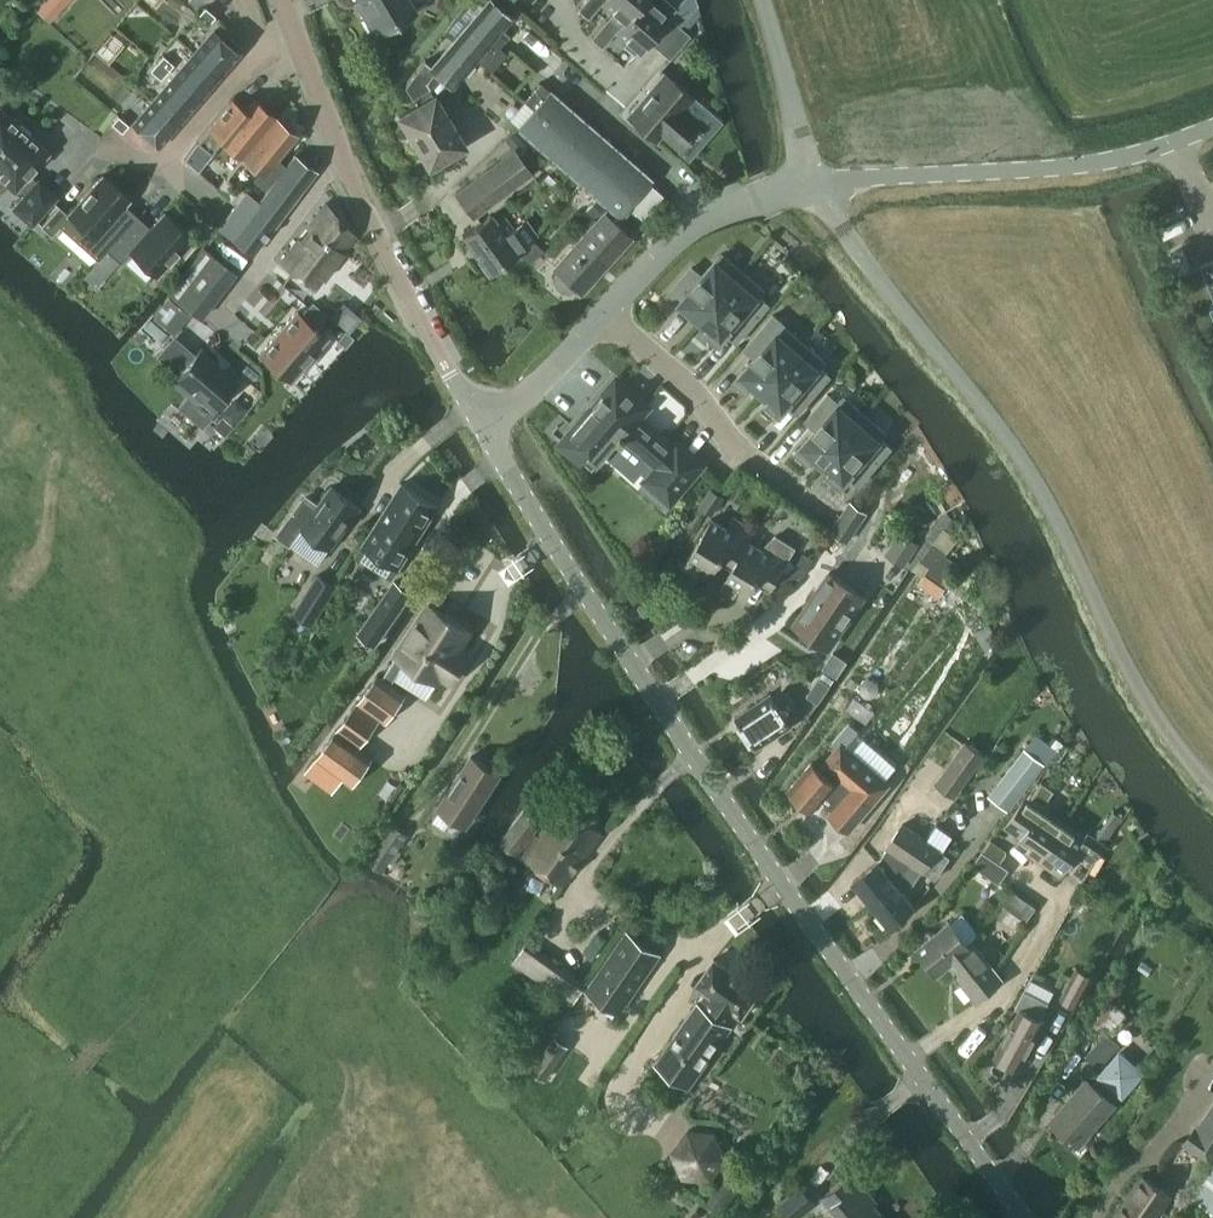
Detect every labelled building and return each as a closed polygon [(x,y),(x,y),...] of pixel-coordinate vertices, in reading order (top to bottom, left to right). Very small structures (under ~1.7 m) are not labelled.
[(33,8),(40,0),(24,0),(33,8)] [(33,8),(49,23),(70,0),(48,0),(45,3),(42,0),(40,0),(33,8)] [(375,34),(416,10),(410,0),(359,0),(361,3),(363,2),(368,11),(366,12),(365,17),(375,34)] [(493,0),(489,0),(455,40),(491,71),(507,53),(500,46),(508,36),(499,28),(510,15),(493,0)] [(603,2),(603,1),(604,0),(585,0),(578,8),(589,18),(603,2)] [(616,30),(643,0),(604,0),(603,1),(603,2),(614,11),(591,37),(602,47),(616,30)] [(659,49),(680,25),(669,16),(677,8),(668,0),(643,0),(616,30),(627,40),(623,45),(635,55),(648,40),(659,49)] [(205,6),(199,14),(209,23),(216,15),(205,6)] [(680,25),(659,49),(670,59),(691,34),(680,25)] [(214,30),(194,54),(218,75),(239,51),(214,30)] [(475,57),(455,40),(434,64),(433,64),(432,65),(425,59),(407,85),(417,103),(399,114),(408,130),(407,134),(412,142),(417,143),(429,164),(464,143),(426,83),(435,71),(452,85),(475,57)] [(164,54),(157,62),(168,71),(174,63),(164,54)] [(194,54),(174,76),(199,98),(218,75),(194,54)] [(157,62),(151,69),(161,78),(168,71),(157,62)] [(694,95),(666,71),(628,115),(656,140),(661,134),(678,149),(702,120),(685,106),(694,95)] [(174,76),(155,99),(179,120),(199,98),(174,76)] [(549,89),(541,82),(535,88),(544,96),(549,89)] [(544,96),(535,88),(530,94),(539,101),(544,96)] [(619,215),(628,205),(649,181),(652,177),(550,89),(549,89),(544,96),(539,101),(533,108),(517,127),(619,215)] [(539,101),(530,94),(524,100),(533,108),(539,101)] [(155,99),(134,123),(159,144),(179,120),(155,99)] [(223,141),(243,157),(277,117),(254,99),(245,110),(232,99),(197,141),(213,154),(223,141)] [(0,106),(0,176),(15,190),(17,188),(24,194),(13,207),(33,224),(58,195),(38,177),(37,179),(30,172),(50,150),(0,106)] [(119,115),(112,122),(123,131),(129,124),(119,115)] [(277,117),(243,157),(261,172),(256,178),(264,185),(282,164),(275,158),(296,133),(292,130),(294,128),(283,118),(281,120),(277,117)] [(516,133),(508,139),(517,151),(525,145),(516,133)] [(532,172),(515,148),(456,192),(473,215),(532,172)] [(533,148),(522,156),(533,170),(544,162),(533,148)] [(295,154),(259,201),(247,191),(219,226),(253,253),(317,170),(295,154)] [(130,198),(102,174),(68,212),(59,204),(42,224),(52,234),(60,225),(99,259),(138,214),(125,203),(130,198)] [(226,179),(218,188),(235,202),(243,193),(226,179)] [(649,181),(628,205),(642,217),(663,194),(649,181)] [(595,200),(587,209),(596,217),(604,208),(595,200)] [(356,235),(326,202),(281,261),(315,288),(356,235)] [(191,235),(164,211),(151,226),(138,214),(108,250),(122,262),(131,251),(158,274),(191,235)] [(603,260),(605,262),(630,235),(605,212),(556,267),(581,290),(598,270),(596,268),(603,260)] [(491,215),(463,235),(490,273),(518,252),(516,249),(536,234),(526,220),(514,228),(505,216),(497,222),(491,215)] [(208,249),(173,295),(202,317),(237,270),(208,249)] [(668,295),(672,298),(692,315),(694,313),(702,319),(743,271),(722,253),(703,276),(692,267),(689,271),(688,270),(687,272),(678,283),(678,282),(677,284),(668,295)] [(1212,294),(1212,260),(1201,264),(1212,294)] [(92,267),(85,276),(96,286),(103,277),(92,267)] [(708,329),(720,339),(726,332),(737,341),(770,304),(759,294),(763,289),(743,271),(702,319),(711,327),(708,329)] [(190,315),(170,299),(155,319),(175,334),(190,315)] [(327,336),(297,311),(261,353),(290,378),(302,364),(307,368),(319,353),(315,350),(327,336)] [(745,348),(756,357),(736,381),(749,392),(755,384),(763,391),(804,343),(785,326),(786,324),(774,314),(745,348)] [(337,339),(346,347),(353,338),(345,331),(337,339)] [(788,404),(798,413),(831,375),(820,366),(825,360),(804,343),(763,391),(772,398),(770,401),(781,411),(788,404)] [(173,380),(190,394),(193,390),(214,408),(237,380),(200,348),(173,380)] [(646,406),(618,381),(617,380),(605,394),(595,406),(564,441),(594,467),(620,436),(624,440),(625,439),(657,467),(648,479),(671,499),(702,463),(679,443),(676,445),(640,414),(646,406)] [(810,463),(816,456),(824,462),(865,414),(845,396),(840,402),(829,393),(806,420),(817,429),(797,452),(810,463)] [(238,399),(224,415),(234,424),(248,407),(238,399)] [(842,482),(849,475),(859,484),(892,447),(881,438),(886,432),(865,414),(824,462),(833,470),(831,472),(842,482)] [(222,417),(217,424),(226,431),(231,425),(222,417)] [(737,475),(735,481),(738,486),(743,488),(749,486),(751,480),(748,475),(742,473),(737,475)] [(362,547),(397,569),(399,566),(400,567),(439,505),(402,482),(362,547)] [(319,504),(308,495),(277,536),(290,546),(292,544),(318,563),(330,548),(361,506),(333,486),(319,504)] [(712,487),(701,504),(713,512),(724,496),(712,487)] [(832,530),(847,540),(866,512),(850,501),(832,530)] [(947,513),(906,565),(913,571),(922,561),(930,567),(919,582),(940,596),(952,579),(948,577),(958,563),(946,554),(958,537),(946,529),(954,518),(947,513)] [(724,553),(736,561),(755,531),(734,518),(728,527),(713,518),(686,561),(710,576),(724,553)] [(755,531),(736,561),(722,583),(746,598),(760,575),(773,584),(796,547),(759,525),(755,531)] [(797,563),(787,571),(794,580),(805,572),(814,558),(804,552),(797,563)] [(864,595),(830,572),(799,617),(834,640),(864,595)] [(318,574),(295,610),(313,622),(336,586),(318,574)] [(360,632),(377,643),(412,592),(395,580),(360,632)] [(393,660),(408,669),(412,663),(438,680),(442,674),(452,681),(469,654),(459,648),(471,629),(430,603),(393,660)] [(990,623),(977,632),(987,648),(1001,639),(990,623)] [(409,696),(380,674),(316,760),(354,788),(375,760),(362,749),(383,721),(388,724),(409,696)] [(820,678),(808,695),(819,702),(830,685),(820,678)] [(869,678),(865,680),(861,684),(860,689),(862,693),(866,697),(871,698),(875,696),(879,692),(880,687),(878,683),(874,679),(869,678)] [(790,723),(786,717),(800,708),(787,689),(775,697),(772,693),(737,716),(756,745),(790,723)] [(813,760),(789,789),(791,791),(791,795),(798,800),(805,799),(814,807),(826,792),(838,802),(829,812),(850,830),(890,783),(887,780),(899,766),(858,731),(859,730),(850,723),(833,742),(837,746),(820,766),(813,760)] [(937,781),(956,795),(984,754),(966,741),(937,781)] [(1025,748),(989,795),(1009,809),(1045,763),(1025,748)] [(471,757),(438,807),(468,824),(500,775),(471,757)] [(1017,843),(1039,858),(1065,821),(1043,806),(1055,790),(1042,781),(1015,820),(1027,829),(1017,843)] [(527,850),(524,855),(565,885),(603,832),(563,803),(540,836),(533,832),(540,823),(523,811),(503,840),(519,851),(523,847),(527,850)] [(1065,821),(1039,858),(1062,874),(1083,842),(1098,853),(1105,843),(1105,842),(1119,822),(1110,816),(1096,837),(1089,832),(1086,836),(1065,821)] [(368,862),(382,872),(412,828),(398,819),(368,862)] [(1141,823),(1135,828),(1139,834),(1146,830),(1141,823)] [(854,880),(872,902),(897,882),(897,883),(912,862),(911,861),(926,839),(903,824),(888,846),(889,846),(879,861),(879,860),(854,880)] [(911,861),(912,862),(897,883),(897,882),(872,902),(890,925),(915,904),(905,892),(922,868),(924,870),(939,848),(926,839),(911,861)] [(993,843),(986,853),(1000,862),(1007,852),(993,843)] [(1000,862),(986,853),(983,851),(974,864),(999,882),(1009,869),(1000,862)] [(1001,916),(1008,906),(1026,919),(1035,906),(1009,888),(994,911),(1001,916)] [(937,972),(949,962),(970,944),(951,921),(918,947),(937,972)] [(659,952),(629,932),(588,989),(619,1010),(659,952)] [(588,983),(530,941),(515,962),(573,1004),(588,983)] [(970,944),(949,962),(978,998),(1002,978),(972,941),(970,944)] [(760,990),(715,958),(697,983),(714,995),(705,1007),(700,1003),(659,1062),(692,1086),(734,1027),(727,1022),(735,1010),(742,1015),(760,990)] [(1077,967),(1062,996),(1076,1004),(1092,975),(1077,967)] [(1001,1061),(1009,1066),(1014,1064),(1018,1067),(1043,1020),(1039,1017),(1048,1001),(1024,988),(1015,1006),(1019,1008),(994,1054),(999,1056),(1001,1061)] [(1107,1032),(1086,1055),(1099,1067),(1120,1044),(1107,1032)] [(531,1072),(543,1080),(565,1048),(553,1039),(531,1072)] [(1087,1078),(1051,1120),(1079,1144),(1115,1102),(1114,1101),(1121,1092),(1123,1094),(1142,1071),(1120,1052),(1100,1074),(1102,1076),(1095,1085),(1087,1078)] [(1186,1143),(1209,1159),(1212,1153),(1212,1105),(1186,1143)] [(685,1128),(668,1152),(681,1179),(710,1181),(726,1157),(714,1131),(685,1128)] [(731,1168),(706,1205),(721,1215),(746,1178),(731,1168)] [(1193,1196),(1212,1210),(1212,1168),(1193,1196)] [(867,1188),(854,1171),(823,1196),(841,1217),(886,1217),(864,1190),(867,1188)] [(1172,1192),(1145,1175),(1134,1191),(1115,1217),(1155,1217),(1172,1192)] [(778,1203),(790,1217),(796,1217),(815,1203),(801,1185),(778,1203)]
